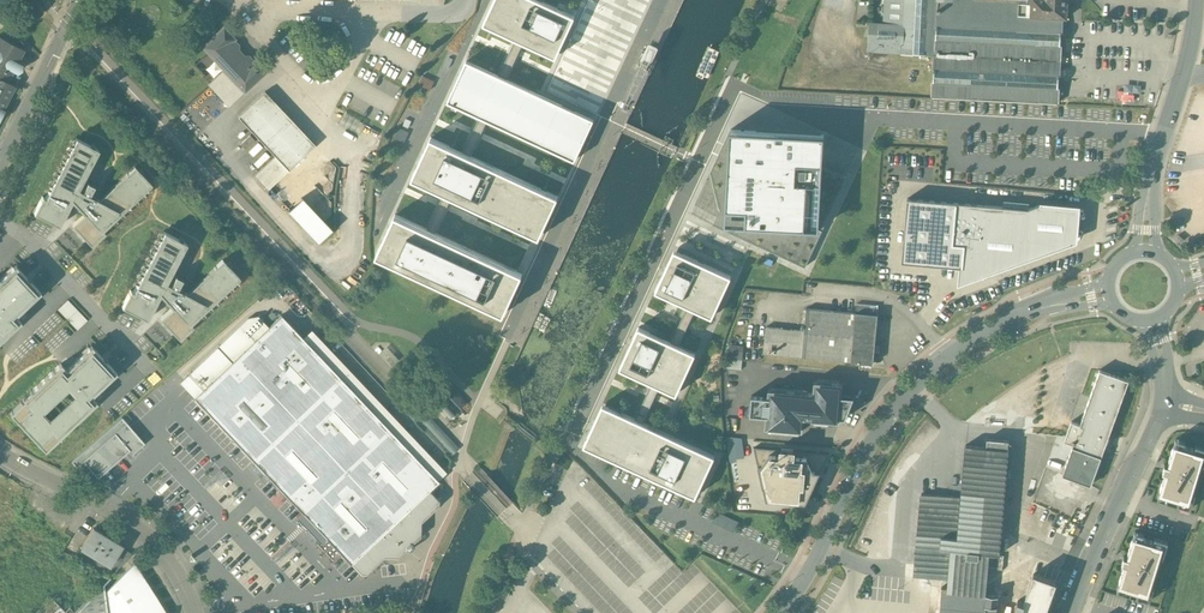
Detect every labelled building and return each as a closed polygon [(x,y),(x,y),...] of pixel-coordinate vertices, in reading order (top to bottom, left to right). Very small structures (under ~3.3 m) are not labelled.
[(484,16),(516,31),(525,35),(551,47),(557,50),(576,8),(570,6),(558,0),(491,0),(484,16)] [(875,7),(883,7),(882,24),(866,23),(864,55),(935,59),(932,100),(1060,108),(1066,0),(967,0),(960,0),(875,0),(875,7)] [(244,61),(233,49),(238,45),(233,40),(235,39),(224,27),(203,47),(224,69),(208,84),(229,106),(266,72),(255,60),(253,61),(249,57),(244,61)] [(525,35),(516,31),(505,54),(500,65),(509,69),(514,58),(525,35)] [(2,113),(1,112),(15,86),(6,82),(13,69),(17,71),(20,64),(17,62),(23,50),(0,37),(0,116),(2,113)] [(468,50),(448,92),(480,107),(489,111),(577,151),(595,109),(567,96),(535,82),(509,69),(500,65),(468,50)] [(315,145),(265,91),(238,117),(275,156),(289,170),(315,145)] [(489,111),(480,107),(470,129),(464,142),(473,146),(479,133),(489,111)] [(344,113),(340,122),(354,129),(358,120),(344,113)] [(729,122),(690,206),(805,259),(845,172),(823,162),(825,128),(729,122)] [(395,136),(405,141),(410,131),(400,126),(395,136)] [(432,127),(413,168),(445,183),(454,187),(534,224),(543,228),(548,216),(561,187),(473,146),(464,142),(432,127)] [(95,185),(88,182),(83,192),(79,189),(99,150),(77,138),(46,197),(43,196),(35,213),(60,226),(72,201),(79,207),(85,213),(72,224),(92,245),(106,233),(103,231),(151,184),(135,165),(100,200),(94,197),(90,195),(95,185)] [(275,156),(256,174),(270,188),(289,170),(275,156)] [(454,187),(445,183),(434,206),(429,218),(437,222),(442,211),(454,187)] [(332,229),(302,198),(288,210),(318,242),(332,229)] [(1025,210),(902,200),(897,261),(955,266),(954,283),(1072,241),(1075,208),(1037,205),(1025,210)] [(396,203),(377,243),(506,303),(512,289),(524,262),(518,259),(437,222),(429,218),(396,203)] [(131,290),(122,306),(147,319),(161,295),(167,302),(173,307),(161,319),(181,339),(193,326),(192,324),(240,278),(223,260),(187,293),(183,291),(178,289),(183,279),(176,276),(171,285),(167,282),(187,243),(165,231),(134,291),(131,290)] [(664,262),(655,282),(687,296),(695,300),(712,308),(730,268),(674,242),(664,262)] [(17,321),(12,316),(37,293),(9,263),(0,271),(0,337),(17,321)] [(695,300),(687,296),(676,320),(670,332),(678,336),(684,323),(695,300)] [(69,299),(58,309),(78,329),(88,319),(69,299)] [(878,306),(857,303),(851,361),(873,363),(878,306)] [(856,313),(806,309),(804,330),(802,356),(851,361),(856,313)] [(192,400),(365,575),(384,556),(398,557),(420,534),(419,523),(439,504),(431,495),(443,483),(278,316),(192,400)] [(629,337),(620,358),(653,373),(659,376),(676,384),(695,344),(678,336),(670,332),(638,317),(629,337)] [(804,330),(766,327),(763,352),(802,356),(804,330)] [(87,348),(61,371),(56,366),(5,412),(39,450),(92,402),(86,395),(111,373),(87,348)] [(743,351),(727,350),(726,359),(742,360),(743,351)] [(742,360),(726,359),(725,368),(742,369),(742,360)] [(659,376),(653,373),(641,398),(636,408),(643,411),(647,401),(659,376)] [(1102,461),(1129,385),(1100,376),(1083,431),(1072,428),(1064,447),(1074,451),(1102,461)] [(752,396),(751,415),(767,416),(766,427),(803,430),(804,415),(812,416),(812,420),(841,422),(841,419),(846,418),(854,398),(842,397),(843,383),(815,381),(814,393),(769,390),(768,397),(752,396)] [(399,386),(391,394),(451,457),(459,449),(399,386)] [(445,387),(437,394),(456,418),(465,411),(445,387)] [(594,413),(584,434),(655,467),(697,486),(716,445),(660,419),(643,411),(636,408),(603,393),(594,413)] [(127,413),(78,455),(78,456),(72,461),(77,466),(84,460),(98,477),(129,450),(132,453),(144,443),(127,423),(128,422),(127,420),(131,417),(127,413)] [(943,580),(941,589),(965,591),(965,595),(985,596),(989,555),(1000,556),(1010,441),(987,439),(986,447),(965,446),(960,498),(945,497),(921,495),(913,577),(943,580)] [(1203,453),(1174,444),(1168,464),(1164,463),(1162,472),(1166,473),(1159,493),(1189,502),(1203,453)] [(1102,461),(1074,451),(1063,481),(1093,492),(1102,461)] [(793,455),(766,453),(764,480),(765,480),(764,485),(762,501),(789,503),(789,496),(794,497),(794,492),(790,492),(791,478),(793,455)] [(735,531),(739,520),(718,512),(714,522),(735,531)] [(98,521),(83,546),(120,567),(135,553),(140,548),(98,521)] [(1163,545),(1133,536),(1127,557),(1124,555),(1121,564),(1125,565),(1118,586),(1148,595),(1163,545)] [(107,589),(103,586),(107,612),(166,612),(160,604),(160,601),(153,592),(153,591),(152,588),(145,580),(145,579),(144,576),(138,568),(134,563),(107,589)] [(1055,565),(1049,574),(1058,578),(1061,568),(1055,565)] [(1034,574),(1023,603),(1018,601),(1015,609),(1020,611),(1020,612),(1045,612),(1056,582),(1034,574)] [(73,612),(107,612),(103,586),(102,585),(73,612)] [(997,597),(985,596),(965,595),(965,591),(941,589),(939,612),(996,612),(997,597)]
